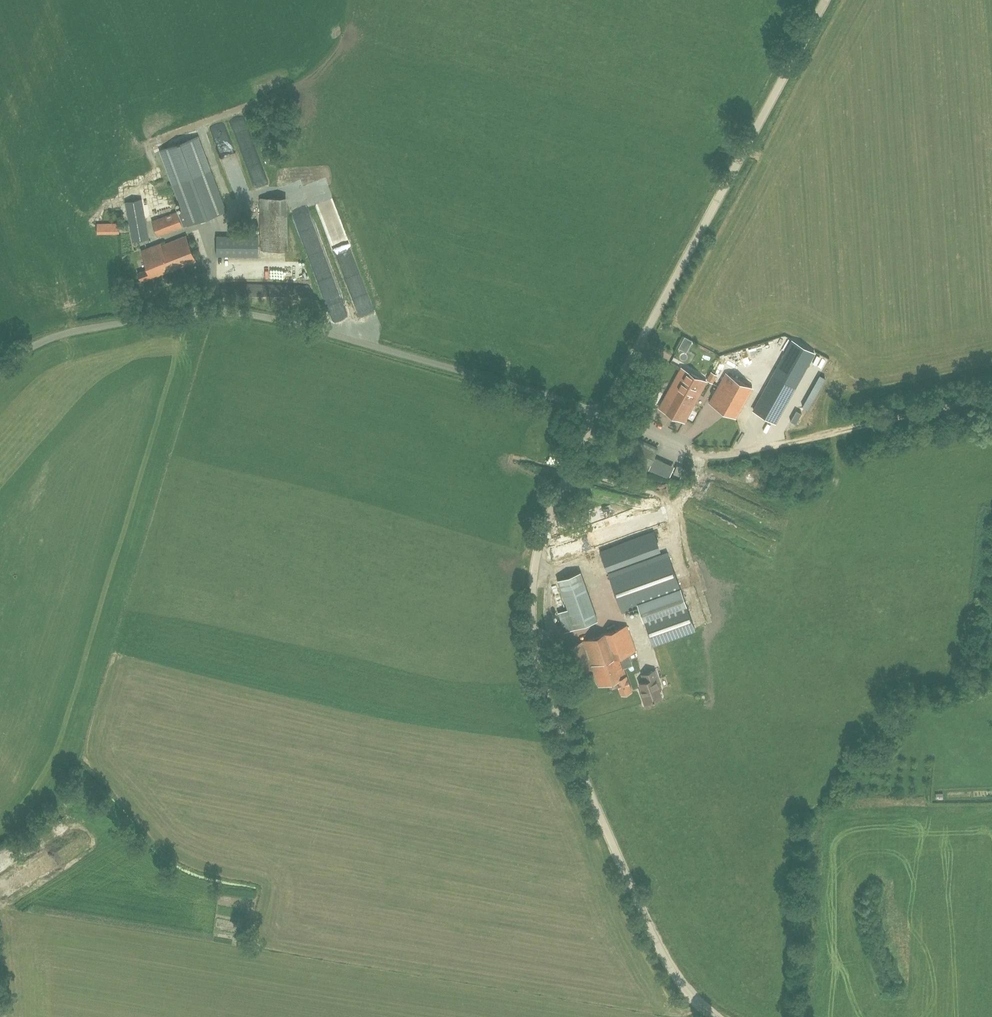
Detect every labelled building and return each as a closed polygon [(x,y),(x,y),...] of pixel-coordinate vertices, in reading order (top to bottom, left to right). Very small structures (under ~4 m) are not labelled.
[(213,130),(220,146),(232,141),(225,125),(213,130)] [(208,160),(198,135),(159,150),(169,175),(182,210),(178,212),(177,211),(152,220),(158,236),(183,227),(188,225),(188,226),(227,211),(208,160)] [(304,159),(304,202),(314,202),(314,159),(304,159)] [(288,197),(259,197),(260,250),(288,249),(288,197)] [(133,242),(149,239),(142,199),(125,202),(133,242)] [(97,234),(120,234),(120,223),(97,223),(97,234)] [(217,256),(259,256),(259,236),(217,235),(217,256)] [(161,245),(171,270),(195,261),(185,236),(161,245)] [(171,270),(161,245),(160,243),(141,250),(148,269),(138,273),(142,282),(171,270)] [(316,255),(315,243),(305,244),(305,255),(316,255)] [(331,281),(331,263),(314,263),(313,281),(331,281)] [(692,340),(684,336),(678,348),(686,352),(692,340)] [(792,340),(753,410),(775,422),(814,352),(792,340)] [(753,353),(747,364),(768,375),(774,364),(753,353)] [(697,398),(706,381),(681,368),(659,408),(684,422),(697,399),(697,398)] [(711,371),(707,379),(712,382),(717,374),(711,371)] [(736,417),(752,387),(726,373),(709,403),(736,417)] [(808,410),(826,378),(819,374),(802,406),(808,410)] [(796,423),(802,413),(796,410),(790,420),(793,422),(796,423)] [(635,437),(624,461),(646,471),(647,471),(653,458),(657,448),(635,437)] [(680,450),(660,445),(658,454),(677,460),(680,450)] [(675,468),(653,458),(647,471),(669,481),(675,468)] [(680,476),(683,468),(677,465),(674,473),(680,476)] [(617,528),(552,548),(555,559),(662,527),(659,517),(664,516),(662,509),(615,523),(617,528)] [(654,530),(599,550),(606,568),(660,549),(654,530)] [(686,604),(681,591),(667,552),(608,573),(622,612),(639,606),(653,645),(695,630),(686,604)] [(568,609),(558,612),(565,631),(597,620),(580,571),(557,579),(568,609)] [(628,653),(636,650),(627,625),(561,649),(570,676),(592,668),(598,685),(616,679),(621,694),(631,690),(624,668),(619,656),(628,653)] [(633,665),(628,653),(619,656),(624,668),(633,665)] [(660,688),(654,670),(641,674),(643,681),(638,683),(643,695),(641,695),(644,704),(652,701),(652,699),(660,697),(658,689),(660,688)] [(981,755),(981,751),(967,751),(968,745),(958,745),(958,754),(981,755)]
